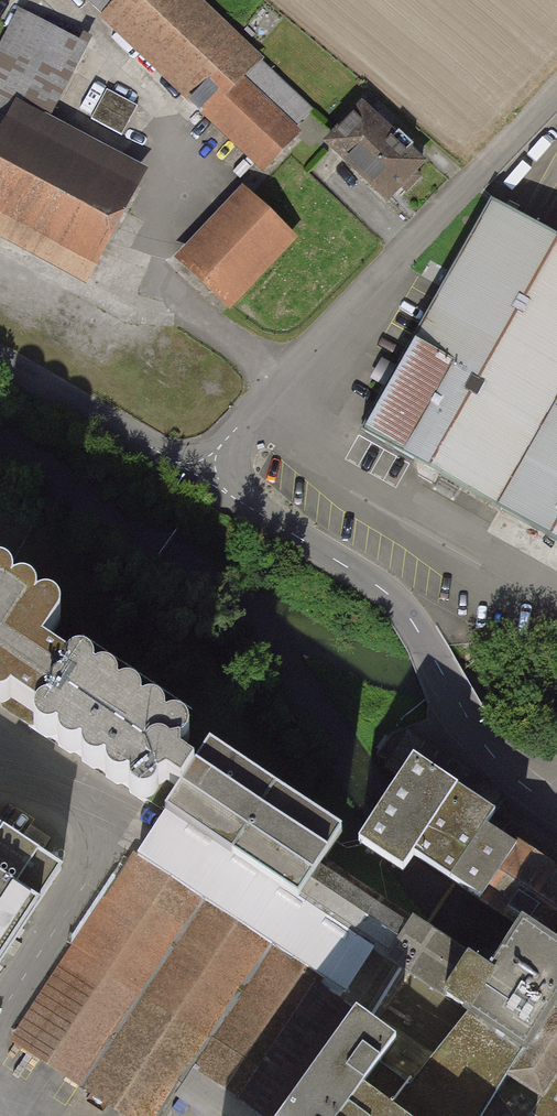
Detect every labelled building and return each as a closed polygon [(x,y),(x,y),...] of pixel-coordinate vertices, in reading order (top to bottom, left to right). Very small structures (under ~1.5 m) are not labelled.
[(321,125),(186,0),(81,0),(272,177),(321,125)] [(13,119),(36,131),(82,45),(22,13),(0,53),(0,112),(13,119)] [(94,119),(126,133),(140,102),(108,88),(94,119)] [(89,265),(133,183),(36,131),(13,119),(0,143),(0,218),(89,265)] [(392,212),(429,175),(374,120),(337,157),(392,212)] [(220,310),(288,242),(240,195),(172,263),(220,310)] [(537,246),(469,207),(342,439),(556,558),(556,211),(537,246)] [(179,758),(190,736),(189,731),(185,725),(178,722),(169,722),(163,726),(164,720),(164,714),(159,708),(151,706),(145,707),(139,710),(140,704),(139,698),(135,692),(128,691),(122,692),(116,695),(117,689),(115,682),(110,677),(103,676),(97,676),(91,679),(92,673),(91,666),(87,662),(80,659),(73,660),(68,663),(48,649),(63,626),(65,619),(64,612),(59,606),(52,605),(45,606),(39,609),(40,602),(39,595),(34,590),(29,588),(21,589),(16,593),(17,587),(16,579),(10,574),(1,572),(0,572),(0,707),(3,708),(10,705),(16,699),(33,711),(30,720),(30,728),(35,734),(45,737),(53,734),(59,730),(56,736),(55,745),(60,751),(69,752),(75,750),(81,745),(79,752),(79,760),(85,767),(92,768),(100,767),(106,762),(104,769),(104,776),(109,782),(117,783),(123,782),(129,777),(127,785),(128,792),(133,798),(140,799),(146,797),(152,793),(156,791),(179,758)] [(193,767),(179,758),(156,791),(172,802),(166,812),(298,899),(322,863),(340,832),(209,745),(193,767)] [(458,788),(412,759),(358,843),(404,870),(413,855),(458,788)] [(413,855),(523,926),(556,949),(556,871),(487,824),(494,812),(458,788),(413,855)] [(11,1039),(133,1115),(159,1115),(192,1064),(268,942),(298,899),(166,812),(11,1039)] [(63,871),(0,830),(0,965),(63,871)] [(298,899),(470,1011),(492,975),(322,863),(298,899)] [(523,926),(492,975),(470,1011),(522,1048),(509,1071),(540,1092),(529,1112),(535,1115),(556,1115),(556,949),(523,926)] [(412,1084),(423,1071),(393,1040),(352,1009),(319,984),(321,978),(268,942),(192,1064),(264,1115),(450,1115),(412,1084)] [(470,1011),(423,1071),(412,1084),(450,1115),(480,1115),(509,1071),(522,1048),(470,1011)]
